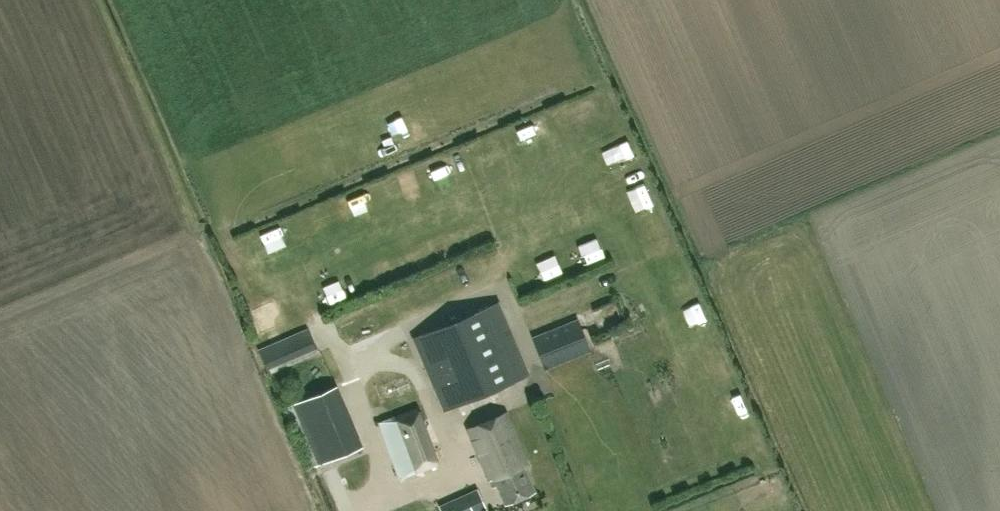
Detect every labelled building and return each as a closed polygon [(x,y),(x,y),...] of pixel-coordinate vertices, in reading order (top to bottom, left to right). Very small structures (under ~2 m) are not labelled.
[(488,143),(472,149),(476,161),(493,155),(488,143)] [(262,260),(281,254),(272,226),(253,232),(262,260)] [(418,261),(435,258),(433,248),(416,251),(418,261)] [(383,277),(396,267),(388,258),(376,268),(383,277)] [(529,277),(531,287),(553,281),(550,271),(529,277)] [(412,337),(443,410),(530,373),(498,300),(412,337)] [(715,305),(694,311),(702,335),(722,329),(715,305)] [(545,368),(590,351),(578,317),(532,335),(545,368)] [(308,328),(261,348),(271,373),(319,352),(308,328)] [(362,446),(337,385),(290,404),(318,464),(362,446)] [(438,463),(417,407),(378,422),(399,478),(438,463)] [(527,464),(505,412),(468,428),(486,469),(488,469),(492,478),(494,478),(505,503),(535,490),(524,466),(527,464)] [(439,504),(442,510),(484,510),(486,510),(477,488),(439,504)] [(603,508),(613,504),(607,489),(597,493),(603,508)]
